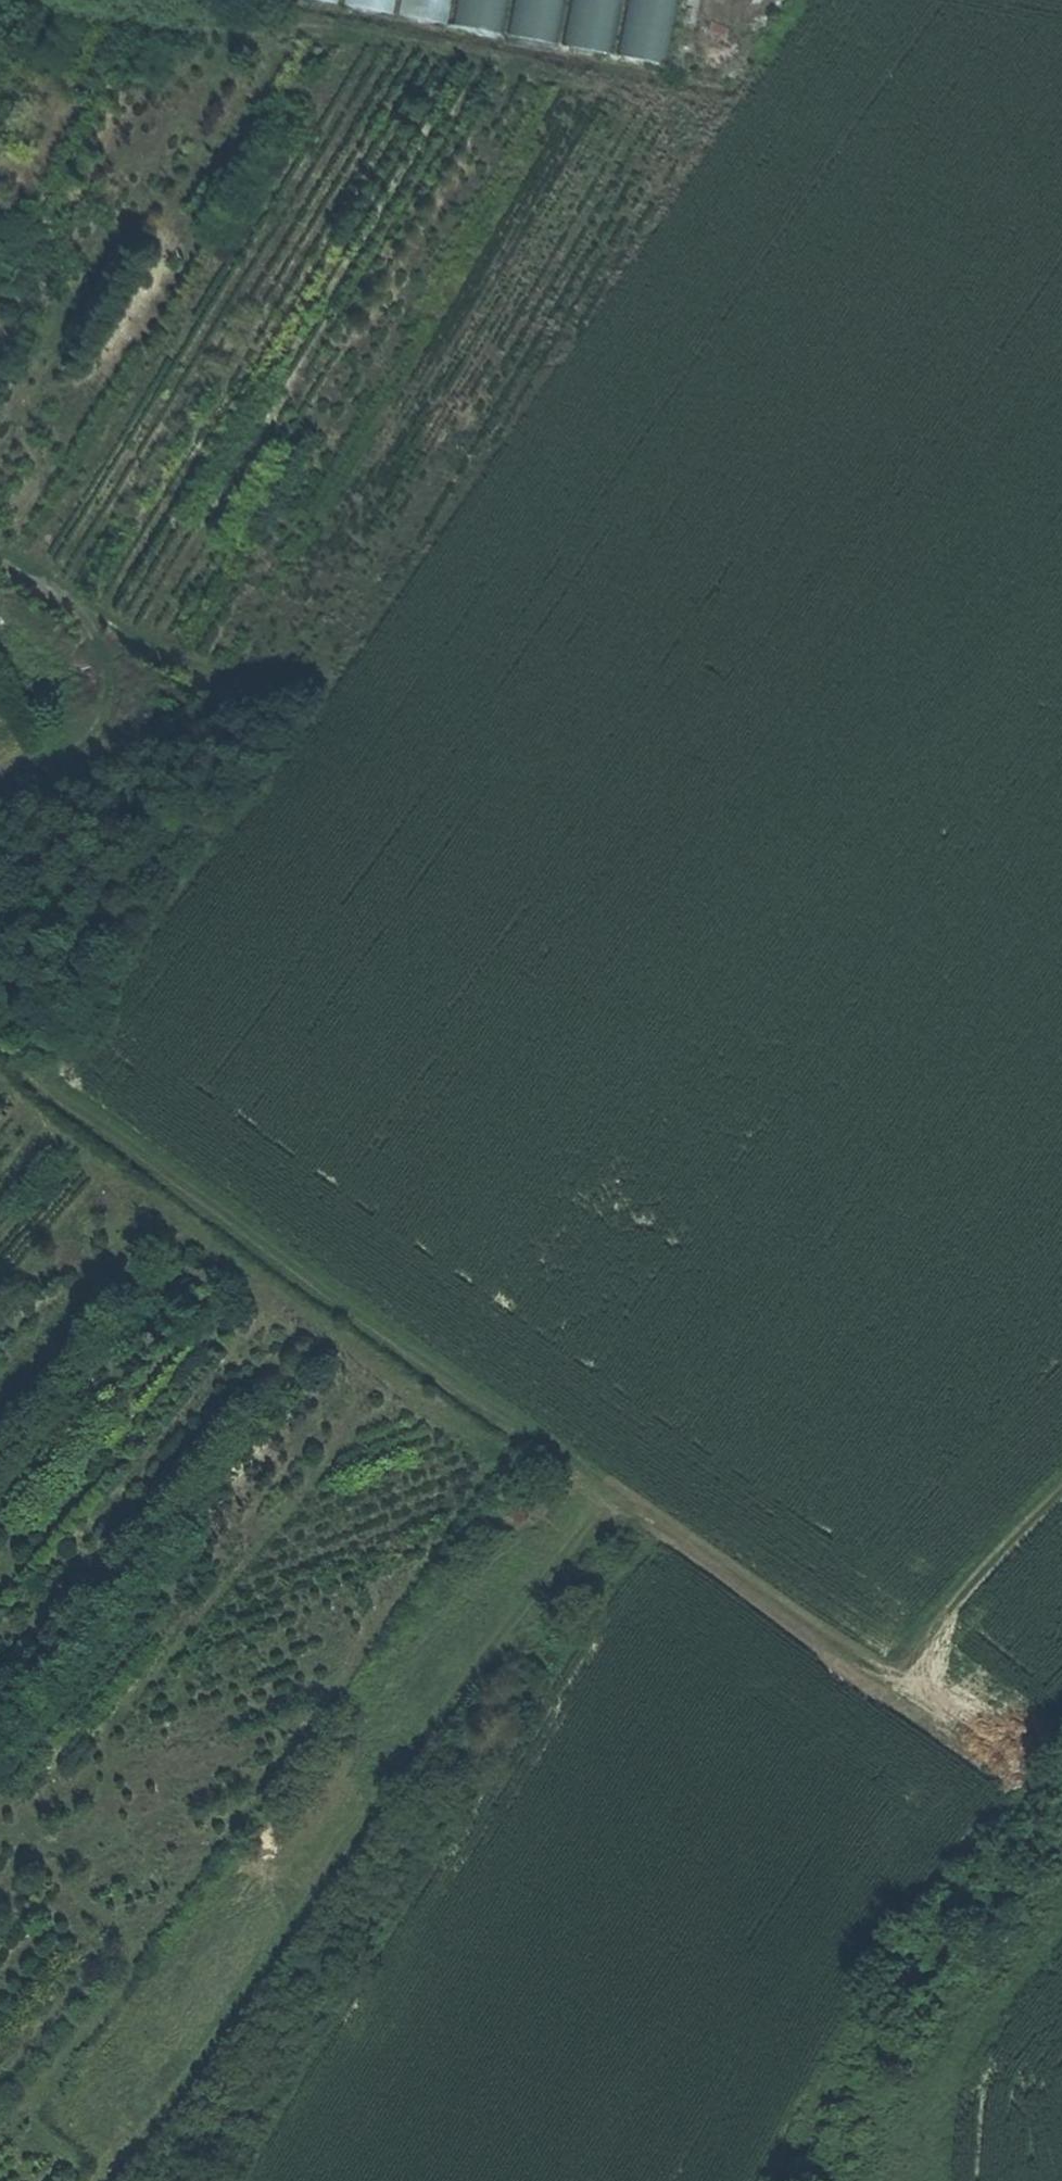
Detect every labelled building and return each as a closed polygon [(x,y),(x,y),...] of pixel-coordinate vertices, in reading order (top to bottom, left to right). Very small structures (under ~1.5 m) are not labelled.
[(684,0),(315,0),(675,59),(684,0)]
